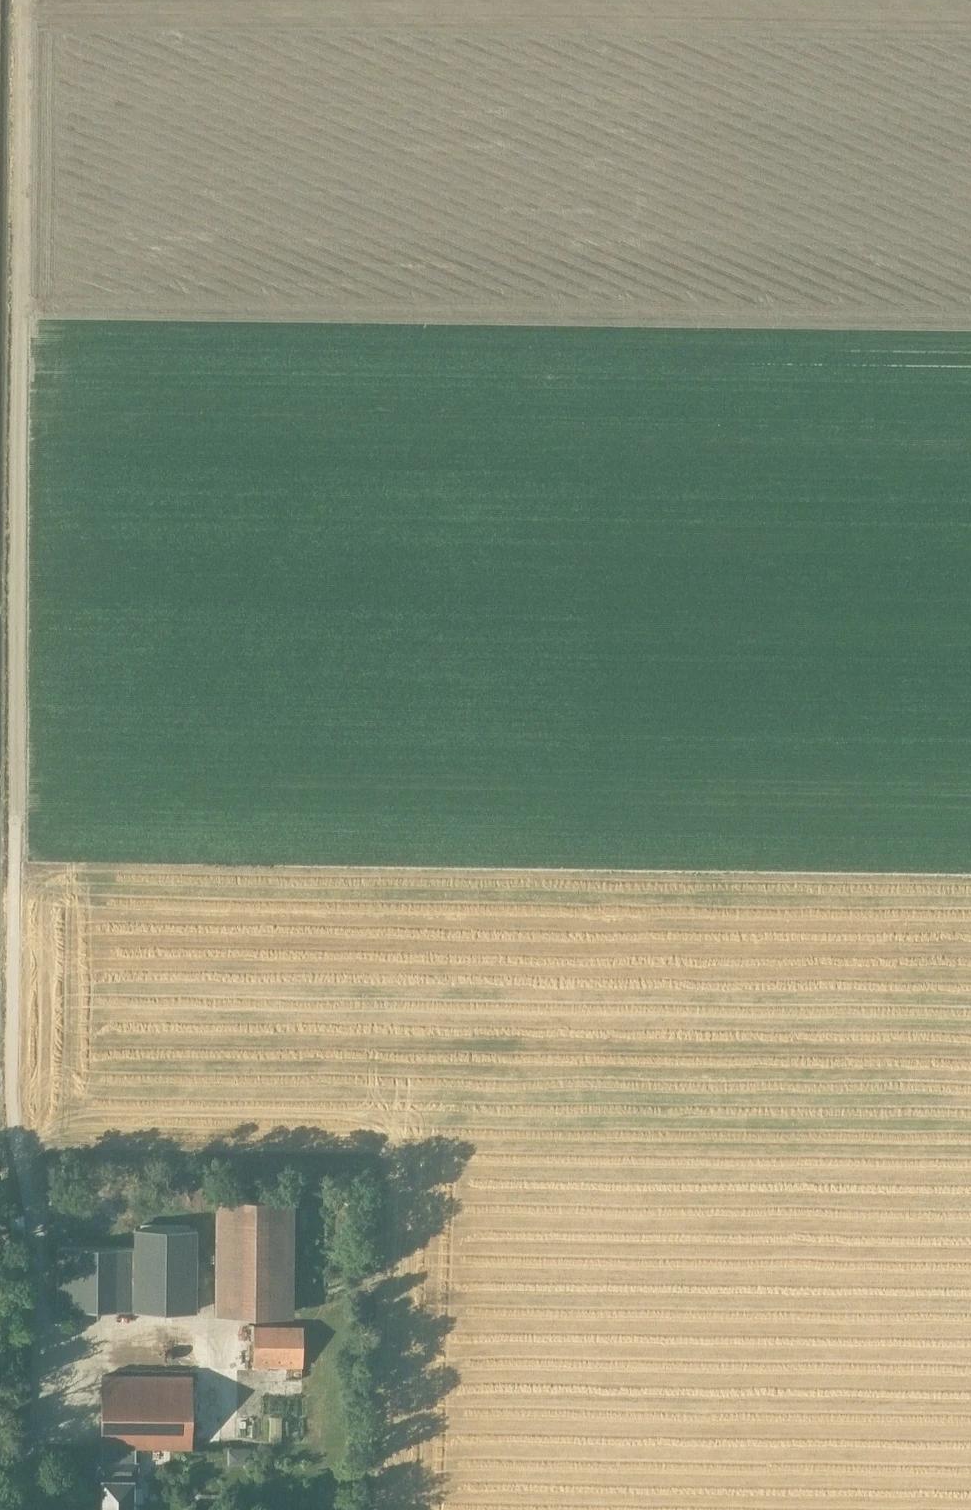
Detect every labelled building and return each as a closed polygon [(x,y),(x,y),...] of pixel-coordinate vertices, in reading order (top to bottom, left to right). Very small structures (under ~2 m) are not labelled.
[(214,1201),(214,1311),(292,1311),(292,1201),(214,1201)] [(132,1246),(57,1245),(56,1308),(131,1309),(196,1310),(197,1227),(132,1226),(132,1246)] [(253,1325),(252,1365),(302,1366),(302,1326),(253,1325)] [(98,1488),(102,1488),(102,1509),(139,1509),(138,1509),(135,1505),(131,1505),(131,1484),(136,1484),(136,1462),(135,1462),(135,1446),(190,1447),(190,1376),(101,1375),(101,1446),(101,1462),(98,1462),(98,1488)]
